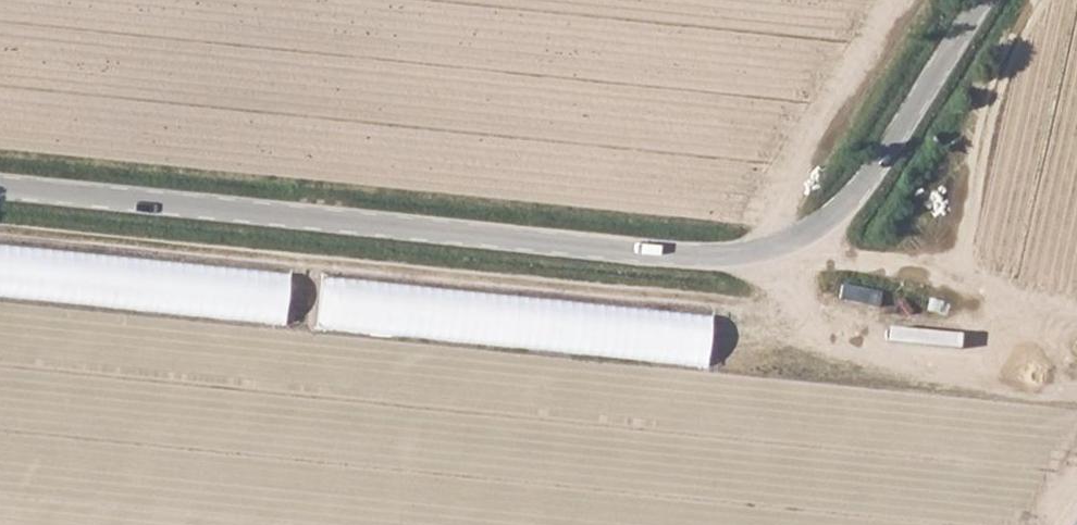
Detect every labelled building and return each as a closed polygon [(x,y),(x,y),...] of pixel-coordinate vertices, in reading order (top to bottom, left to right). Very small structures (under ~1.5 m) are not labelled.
[(293,271),(0,243),(0,295),(288,323),(293,271)] [(710,364),(715,312),(323,277),(319,328),(710,364)]
